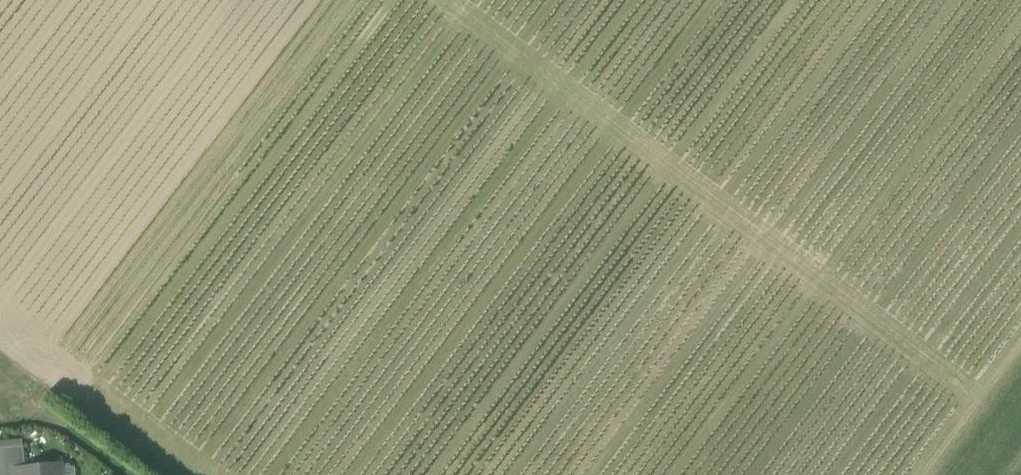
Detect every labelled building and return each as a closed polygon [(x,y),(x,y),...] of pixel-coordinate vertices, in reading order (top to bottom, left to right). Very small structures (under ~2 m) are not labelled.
[(0,448),(0,451),(2,474),(17,474),(16,469),(24,468),(23,446),(0,448)] [(59,464),(24,468),(16,469),(17,474),(60,474),(59,464)]
